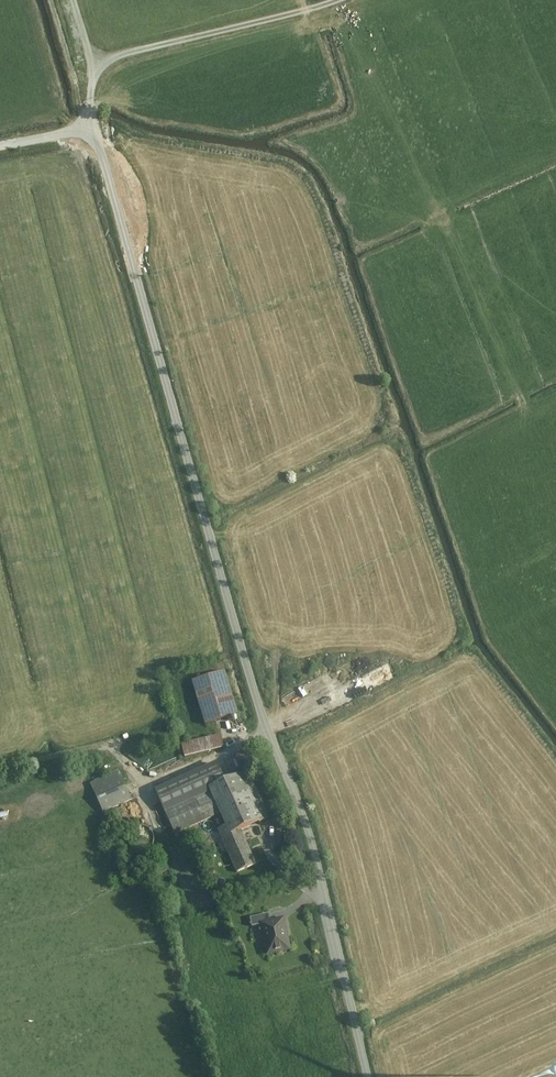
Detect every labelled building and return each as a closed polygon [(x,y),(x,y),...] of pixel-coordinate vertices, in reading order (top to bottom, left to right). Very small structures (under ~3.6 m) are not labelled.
[(368,689),(395,674),(388,662),(362,677),(368,689)] [(225,672),(192,680),(204,722),(236,714),(225,672)] [(222,732),(180,744),(183,757),(225,746),(222,732)] [(210,769),(159,792),(178,835),(224,815),(212,787),(228,780),(221,764),(210,769)] [(251,770),(228,780),(212,787),(224,815),(229,827),(220,831),(239,873),(259,864),(245,831),(273,819),(251,770)] [(121,772),(94,784),(106,811),(133,799),(121,772)] [(261,923),(270,921),(268,914),(250,918),(252,925),(261,923)] [(270,921),(261,923),(268,956),(293,951),(286,918),(270,921)]
